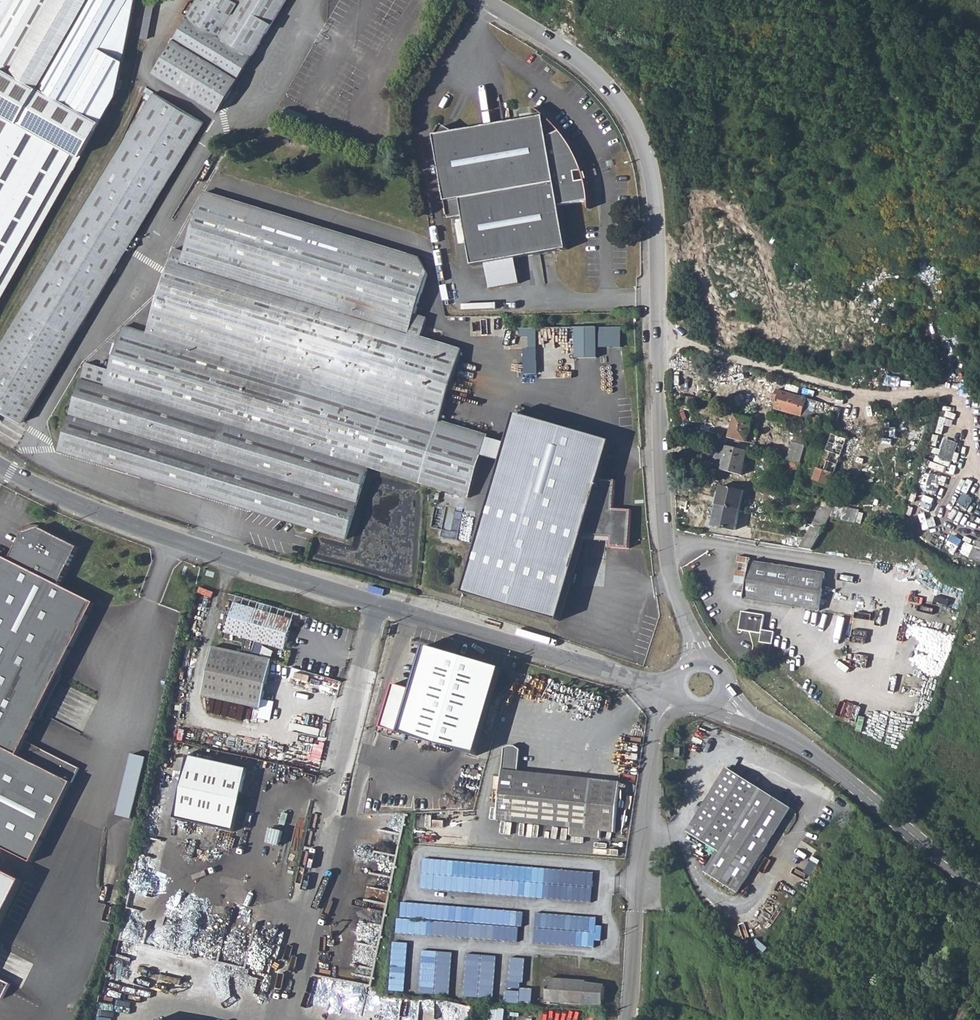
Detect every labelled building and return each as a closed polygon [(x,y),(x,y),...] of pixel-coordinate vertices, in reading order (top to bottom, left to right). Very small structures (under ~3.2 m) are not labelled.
[(77,121),(131,21),(135,0),(0,0),(0,79),(77,121)] [(154,72),(218,111),(285,0),(198,0),(154,72)] [(141,31),(149,32),(154,7),(146,5),(141,31)] [(116,93),(131,21),(77,121),(95,130),(116,93)] [(95,130),(77,121),(0,79),(0,299),(95,130)] [(22,423),(203,123),(153,93),(0,346),(0,409),(22,423)] [(440,123),(434,133),(445,200),(460,198),(463,214),(471,263),(483,261),(487,286),(517,281),(513,256),(565,248),(558,205),(587,200),(582,170),(573,172),(571,162),(579,161),(578,160),(577,157),(568,142),(566,140),(566,139),(564,137),(562,134),(561,133),(561,132),(557,128),(547,134),(543,114),(448,129),(440,123)] [(462,350),(422,337),(427,318),(415,314),(427,273),(418,258),(203,192),(184,252),(173,249),(147,333),(124,326),(110,370),(86,364),(60,451),(347,539),(368,468),(469,498),(482,455),(487,438),(488,436),(440,421),(462,350)] [(460,198),(445,200),(447,216),(463,214),(460,198)] [(575,357),(596,357),(597,327),(575,327),(575,357)] [(599,347),(620,347),(621,327),(599,327),(599,347)] [(536,349),(536,328),(520,328),(519,337),(529,337),(529,349),(536,349)] [(775,391),(773,396),(777,397),(776,401),(773,410),(810,420),(811,417),(819,420),(821,414),(822,414),(825,405),(775,391)] [(711,395),(698,392),(695,399),(709,402),(711,395)] [(690,411),(694,398),(687,397),(686,398),(681,397),(678,408),(690,411)] [(835,408),(831,423),(836,425),(840,409),(835,408)] [(615,480),(600,479),(611,441),(516,414),(507,444),(502,461),(464,594),(559,621),(583,536),(611,538),(610,547),(629,548),(631,510),(613,509),(615,480)] [(734,416),(728,439),(758,446),(760,435),(749,432),(752,420),(734,416)] [(841,472),(846,458),(851,442),(844,440),(831,435),(828,445),(831,446),(823,472),(833,475),(835,471),(841,472)] [(507,444),(487,438),(482,455),(502,461),(507,444)] [(791,443),(786,462),(799,465),(801,458),(804,447),(791,443)] [(721,471),(726,447),(715,445),(712,459),(716,459),(713,470),(721,471)] [(726,447),(721,471),(740,476),(746,452),(726,447)] [(798,469),(802,471),(803,468),(806,459),(801,458),(799,465),(798,469)] [(720,487),(716,506),(719,507),(738,511),(739,506),(746,507),(749,495),(741,491),(720,487)] [(811,551),(830,517),(833,506),(821,503),(810,526),(805,525),(803,530),(807,531),(803,541),(785,538),(783,546),(811,551)] [(734,532),(738,511),(719,507),(714,528),(734,532)] [(24,533),(39,528),(40,525),(30,524),(22,527),(24,533)] [(971,539),(979,539),(979,525),(973,524),(971,539)] [(33,863),(81,768),(25,741),(95,603),(59,585),(78,548),(39,528),(24,533),(23,533),(9,560),(0,555),(0,847),(33,863)] [(749,562),(743,600),(818,612),(824,575),(749,562)] [(892,579),(909,581),(911,570),(894,567),(892,579)] [(213,647),(203,696),(261,708),(272,660),(253,655),(256,641),(285,649),(293,618),(269,611),(271,605),(262,603),(261,609),(235,601),(226,633),(246,639),(243,653),(213,647)] [(761,634),(760,643),(772,645),(773,632),(761,630),(763,616),(741,613),(738,630),(761,634)] [(502,665),(428,644),(415,690),(392,683),(379,727),(475,755),(502,665)] [(516,746),(510,746),(505,748),(497,820),(571,827),(570,836),(600,839),(601,831),(614,833),(620,782),(519,772),(521,750),(516,746)] [(120,815),(135,818),(147,755),(131,752),(120,815)] [(234,831),(247,770),(188,758),(175,818),(234,831)] [(739,894),(791,808),(726,768),(687,832),(719,852),(706,874),(739,894)] [(423,888),(550,898),(553,867),(425,858),(423,888)] [(0,870),(0,914),(18,879),(0,870)] [(398,918),(397,932),(521,941),(523,910),(403,901),(402,918),(398,918)] [(537,912),(535,942),(600,947),(602,924),(598,924),(598,916),(537,912)] [(395,941),(391,989),(405,990),(409,942),(395,941)] [(451,994),(454,951),(424,949),(421,992),(451,994)] [(495,998),(498,954),(468,952),(464,996),(495,998)] [(532,1002),(533,987),(524,987),(526,957),(511,956),(507,1001),(532,1002)] [(603,1004),(605,985),(586,983),(586,982),(548,979),(547,981),(546,1001),(603,1004)] [(3,998),(10,985),(0,980),(0,997),(3,998)] [(512,1008),(490,1006),(489,1019),(511,1019),(512,1008)]
